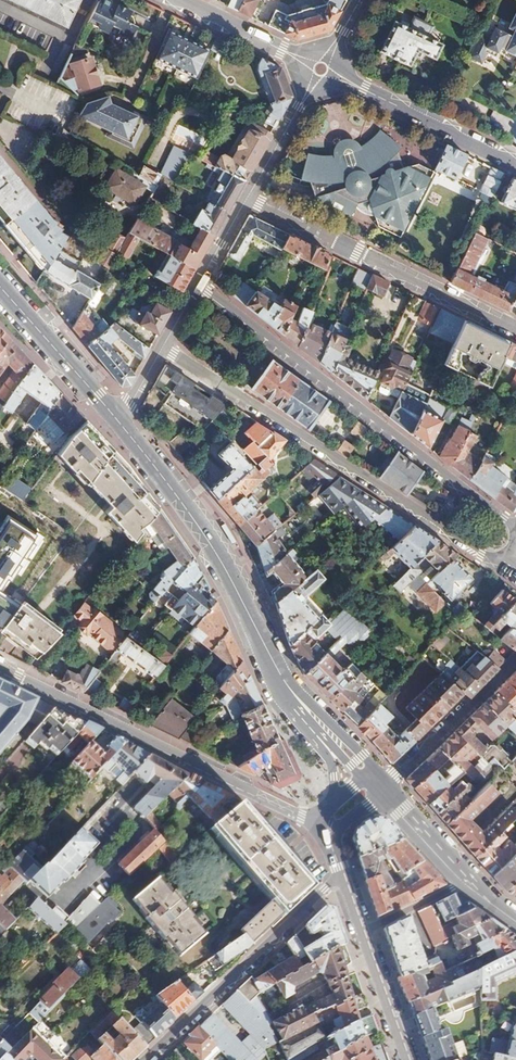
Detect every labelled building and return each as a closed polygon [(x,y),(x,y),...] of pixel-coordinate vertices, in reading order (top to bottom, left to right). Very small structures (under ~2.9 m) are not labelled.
[(64,28),(77,0),(8,0),(64,28)] [(95,1),(85,22),(104,32),(107,24),(115,28),(113,33),(125,39),(131,25),(123,20),(127,10),(114,3),(113,5),(112,8),(106,5),(108,1),(107,0),(100,0),(99,3),(96,1),(95,1)] [(227,8),(235,12),(241,0),(231,0),(227,8)] [(235,12),(246,17),(255,0),(258,1),(258,0),(241,0),(235,12)] [(268,12),(261,25),(293,40),(327,31),(344,1),(342,0),(320,0),(321,3),(323,4),(323,6),(308,10),(307,8),(298,11),(298,12),(285,16),(272,10),(270,13),(268,12)] [(465,63),(478,69),(487,51),(495,55),(500,46),(506,49),(505,49),(515,54),(515,9),(507,26),(513,29),(511,34),(495,26),(489,37),(479,33),(465,63)] [(438,49),(391,24),(375,53),(404,69),(413,54),(430,63),(438,49)] [(187,40),(168,30),(154,58),(174,68),(187,40)] [(207,50),(187,40),(174,68),(195,79),(207,50)] [(259,75),(264,73),(274,102),(269,104),(271,109),(263,122),(273,127),(290,97),(279,66),(260,56),(256,63),(257,69),(259,75)] [(71,64),(64,66),(59,78),(69,87),(77,85),(77,87),(96,81),(89,57),(70,62),(71,64)] [(103,98),(106,107),(116,112),(113,117),(123,121),(128,110),(114,103),(112,95),(103,98)] [(87,102),(79,115),(114,132),(119,135),(118,137),(130,144),(139,126),(143,118),(128,110),(123,121),(113,117),(116,112),(106,107),(103,98),(87,102)] [(114,132),(111,138),(133,150),(147,120),(143,118),(139,126),(130,144),(118,137),(119,135),(114,132)] [(244,130),(248,133),(235,156),(227,153),(225,156),(219,157),(215,166),(243,180),(269,133),(260,128),(259,130),(248,123),(244,130)] [(296,181),(304,184),(308,194),(350,216),(354,208),(355,205),(369,201),(374,217),(377,227),(398,238),(431,172),(417,164),(402,169),(396,154),(401,148),(381,130),(376,135),(370,141),(364,144),(360,147),(356,149),(355,150),(365,169),(360,172),(362,177),(348,182),(346,176),(340,178),(336,158),(333,158),(329,159),(322,159),(315,159),(310,158),(306,158),(304,157),(296,181)] [(334,152),(333,155),(333,158),(336,158),(340,178),(346,176),(348,182),(362,177),(360,172),(365,169),(355,150),(356,149),(355,147),(352,145),(349,144),(346,143),(342,142),(339,143),(337,145),(335,147),(334,152)] [(466,155),(445,145),(433,169),(454,179),(466,155)] [(175,147),(161,173),(173,180),(181,168),(187,153),(175,147)] [(1,217),(29,192),(0,159),(0,216),(1,217)] [(161,173),(144,163),(139,173),(155,183),(161,173)] [(217,179),(220,181),(216,190),(218,191),(212,202),(226,211),(243,180),(215,166),(213,165),(212,169),(220,174),(217,179)] [(505,174),(490,167),(479,190),(493,197),(505,174)] [(145,184),(117,168),(107,185),(135,202),(145,184)] [(512,178),(501,201),(515,208),(515,179),(512,178)] [(0,217),(0,219),(43,270),(52,256),(64,235),(56,230),(58,227),(52,223),(55,219),(49,217),(29,192),(1,217),(0,217)] [(205,209),(201,208),(192,223),(197,226),(212,235),(226,211),(212,202),(210,201),(205,209)] [(355,205),(354,208),(358,211),(361,213),(366,215),(370,217),(374,217),(369,201),(355,205)] [(287,235),(248,215),(225,255),(236,261),(250,236),(280,250),(281,249),(287,235)] [(140,236),(146,240),(172,256),(193,268),(212,235),(197,226),(195,228),(198,230),(187,249),(136,219),(130,230),(140,236)] [(140,236),(130,230),(121,244),(118,250),(128,257),(137,241),(140,236)] [(449,283),(504,310),(509,300),(515,286),(515,266),(514,267),(508,279),(505,278),(500,288),(494,285),(494,287),(481,281),(482,279),(475,275),(474,277),(468,274),(485,240),(474,234),(449,283)] [(287,235),(281,249),(309,263),(323,270),(330,256),(287,235)] [(121,244),(111,238),(99,257),(110,264),(118,250),(121,244)] [(43,270),(42,271),(89,299),(93,292),(97,286),(98,284),(52,256),(43,270)] [(156,269),(153,274),(180,291),(193,268),(172,256),(162,273),(156,269)] [(365,273),(357,269),(351,283),(360,287),(365,273)] [(372,277),(367,288),(377,293),(376,295),(382,298),(383,296),(386,297),(390,286),(372,277)] [(71,329),(86,347),(109,324),(101,316),(93,324),(86,314),(92,304),(94,305),(103,290),(97,286),(93,292),(89,299),(71,329)] [(238,288),(231,297),(243,306),(249,297),(238,288)] [(253,290),(249,297),(243,306),(282,337),(288,322),(293,308),(288,303),(284,300),(277,308),(253,290)] [(138,311),(132,307),(127,315),(128,318),(156,334),(169,311),(154,302),(153,305),(141,306),(138,311)] [(441,311),(428,304),(421,321),(433,327),(441,311)] [(291,324),(288,322),(282,337),(295,347),(308,317),(309,314),(300,310),(295,321),(293,320),(291,324)] [(441,311),(433,327),(429,334),(451,344),(449,349),(452,350),(458,336),(465,323),(441,311)] [(312,319),(308,317),(295,347),(316,363),(329,333),(332,326),(328,325),(325,331),(309,325),(312,319)] [(109,324),(86,347),(119,387),(127,385),(137,367),(134,366),(130,373),(121,362),(123,360),(119,356),(117,358),(107,345),(116,338),(135,354),(133,357),(140,363),(148,348),(113,320),(109,324)] [(465,323),(458,336),(452,350),(444,366),(456,372),(460,364),(459,362),(460,360),(459,358),(460,355),(462,356),(463,357),(465,357),(466,356),(471,358),(469,361),(470,363),(472,364),(474,363),(477,364),(478,362),(485,366),(485,367),(485,368),(486,369),(488,370),(487,373),(485,373),(483,376),(481,376),(478,383),(489,389),(504,358),(510,345),(465,323)] [(332,326),(329,333),(316,363),(330,374),(343,344),(349,330),(333,324),(332,326)] [(7,362),(13,370),(0,388),(0,397),(5,401),(33,364),(7,336),(0,347),(0,371),(7,362)] [(349,346),(343,344),(330,374),(365,402),(378,373),(345,357),(349,346)] [(504,358),(515,364),(515,348),(510,345),(504,358)] [(383,372),(385,373),(380,385),(400,393),(405,384),(406,383),(411,371),(407,369),(411,360),(392,352),(383,372)] [(297,380),(270,361),(250,391),(279,411),(297,380)] [(60,393),(33,364),(5,401),(2,406),(11,413),(25,392),(40,404),(26,424),(35,430),(46,413),(60,393)] [(164,394),(160,401),(202,430),(226,405),(164,365),(152,386),(164,394)] [(508,391),(509,392),(503,404),(509,407),(515,393),(515,375),(508,391)] [(327,401),(297,380),(279,411),(312,435),(319,423),(314,420),(327,401)] [(479,387),(471,383),(465,396),(472,399),(479,387)] [(405,384),(400,393),(388,419),(411,436),(420,416),(424,409),(430,396),(405,384)] [(60,393),(46,413),(56,424),(56,425),(60,430),(61,429),(64,431),(81,415),(60,393)] [(424,409),(420,416),(411,436),(428,449),(436,433),(437,433),(440,427),(439,426),(443,418),(424,409)] [(464,423),(461,422),(440,459),(451,467),(467,435),(470,427),(473,421),(467,417),(464,423)] [(364,427),(355,420),(348,429),(358,437),(364,427)] [(71,436),(59,451),(88,483),(89,484),(104,461),(103,459),(113,450),(86,421),(71,436)] [(241,450),(254,465),(255,464),(256,463),(264,456),(255,446),(269,433),(258,425),(258,424),(256,423),(246,433),(252,440),(241,450)] [(475,429),(470,427),(467,435),(471,437),(475,429)] [(172,430),(164,437),(179,455),(189,444),(180,433),(177,436),(172,430)] [(255,446),(264,456),(256,463),(255,464),(259,469),(262,472),(272,463),(268,458),(282,441),(269,433),(255,446)] [(471,437),(467,435),(451,467),(469,482),(476,474),(479,469),(482,463),(467,455),(475,439),(471,437)] [(216,500),(252,467),(244,457),(238,451),(240,450),(237,446),(235,448),(230,442),(217,454),(230,469),(207,490),(216,500)] [(351,448),(342,442),(335,451),(345,459),(351,448)] [(104,461),(89,484),(108,504),(104,508),(133,540),(140,531),(141,530),(138,527),(148,521),(158,508),(126,464),(113,450),(103,459),(104,461)] [(378,479),(405,496),(411,487),(409,486),(414,479),(416,480),(421,472),(397,452),(390,462),(393,463),(387,471),(385,470),(378,479)] [(476,474),(469,482),(511,514),(515,512),(515,486),(514,491),(505,486),(508,479),(494,471),(498,462),(486,455),(485,458),(482,463),(479,469),(476,474)] [(311,460),(308,458),(301,464),(303,467),(311,460)] [(303,467),(302,468),(312,476),(310,478),(315,482),(317,481),(322,486),(334,474),(311,460),(303,467)] [(254,465),(252,467),(216,500),(237,526),(255,510),(243,497),(262,479),(256,472),(259,469),(255,464),(254,465)] [(358,490),(339,478),(314,497),(329,514),(332,512),(339,506),(358,490)] [(358,490),(339,506),(360,529),(371,520),(385,507),(358,490)] [(148,533),(152,528),(172,555),(159,571),(159,575),(161,577),(154,589),(162,595),(182,570),(192,558),(192,557),(158,507),(158,508),(148,521),(138,527),(141,530),(140,531),(143,534),(148,533)] [(385,507),(371,520),(394,542),(412,525),(385,507)] [(255,510),(237,526),(252,545),(269,532),(272,530),(255,510)] [(37,532),(11,513),(0,529),(0,586),(37,532)] [(381,563),(391,553),(405,566),(395,577),(398,579),(437,541),(412,525),(394,542),(377,559),(381,563)] [(269,532),(252,545),(261,571),(285,551),(269,532)] [(455,555),(437,541),(398,579),(392,586),(396,590),(397,591),(407,583),(429,609),(435,615),(447,603),(434,589),(428,582),(451,559),(455,555)] [(262,575),(267,571),(278,584),(269,592),(273,604),(309,573),(305,569),(301,572),(288,555),(292,551),(289,547),(285,551),(261,571),(262,575)] [(187,578),(181,585),(179,586),(166,602),(172,608),(173,607),(200,572),(192,558),(182,570),(187,578)] [(451,559),(428,582),(434,589),(437,586),(451,600),(471,580),(451,559)] [(388,572),(393,577),(401,570),(395,565),(388,572)] [(273,604),(288,645),(306,627),(315,636),(316,638),(325,629),(329,625),(340,636),(356,621),(344,609),(334,620),(329,617),(324,621),(318,615),(314,618),(297,600),(302,596),(320,579),(312,570),(309,573),(273,604)] [(209,588),(200,572),(173,607),(196,626),(215,601),(209,588)] [(499,590),(486,609),(493,615),(487,622),(480,616),(477,621),(489,630),(513,600),(499,590)] [(302,596),(297,600),(314,618),(318,615),(302,596)] [(1,631),(17,609),(0,597),(0,633),(1,631)] [(489,630),(499,639),(504,634),(499,630),(504,623),(510,627),(515,620),(515,602),(513,600),(489,630)] [(215,601),(196,626),(189,634),(209,651),(227,629),(215,601)] [(22,603),(17,609),(1,631),(37,659),(62,634),(22,603)] [(94,609),(85,603),(76,616),(84,622),(94,609)] [(89,635),(93,630),(98,634),(96,636),(117,653),(129,637),(130,635),(95,607),(94,609),(84,622),(80,627),(89,635)] [(510,627),(504,634),(499,639),(515,652),(515,651),(515,620),(510,627)] [(335,641),(324,653),(303,673),(328,698),(351,676),(352,678),(359,671),(350,663),(345,668),(341,668),(340,669),(329,658),(345,642),(347,645),(351,645),(356,640),(358,642),(362,642),(370,634),(356,621),(340,636),(335,641)] [(329,625),(325,629),(335,641),(340,636),(329,625)] [(315,636),(306,627),(288,645),(287,645),(303,673),(324,653),(311,640),(315,636)] [(209,651),(210,651),(225,664),(214,678),(215,683),(220,687),(241,659),(227,629),(209,651)] [(130,635),(129,637),(142,647),(146,643),(146,642),(133,632),(130,635)] [(122,663),(127,657),(154,679),(165,665),(155,658),(142,647),(129,637),(117,653),(113,657),(122,663)] [(146,643),(142,647),(155,658),(159,653),(146,643)] [(491,651),(485,657),(499,669),(506,662),(491,651)] [(485,657),(480,652),(479,652),(469,661),(463,669),(466,672),(465,673),(481,687),(499,669),(485,657)] [(241,659),(220,687),(218,689),(222,692),(217,698),(224,704),(227,700),(233,693),(248,674),(241,659)] [(97,677),(89,670),(79,681),(70,675),(64,683),(84,693),(96,679),(97,677)] [(447,670),(442,674),(462,693),(468,698),(481,687),(465,673),(458,680),(447,670)] [(358,699),(372,684),(359,671),(352,678),(351,676),(328,698),(335,705),(340,710),(351,700),(354,703),(358,699)] [(515,671),(494,692),(515,714),(515,701),(515,700),(515,672),(515,671)] [(440,673),(404,707),(414,718),(403,729),(414,740),(462,693),(442,674),(440,673)] [(248,674),(233,693),(242,712),(261,703),(248,674)] [(103,685),(96,679),(84,693),(93,697),(99,689),(103,685)] [(23,723),(34,728),(52,708),(0,683),(0,751),(23,723)] [(354,703),(351,700),(340,710),(356,726),(377,703),(385,695),(379,690),(365,704),(358,699),(354,703)] [(483,703),(504,724),(513,733),(515,730),(515,714),(494,692),(483,703)] [(233,693),(227,700),(235,717),(240,713),(242,712),(233,693)] [(134,705),(126,700),(119,710),(127,714),(134,705)] [(161,711),(162,712),(150,726),(180,740),(189,728),(194,720),(170,700),(161,711)] [(242,712),(240,713),(255,748),(244,756),(242,754),(229,764),(239,769),(277,740),(261,703),(242,712)] [(356,726),(355,727),(390,764),(414,740),(403,729),(396,736),(381,722),(389,715),(377,703),(356,726)] [(483,703),(453,732),(485,764),(486,763),(487,762),(491,758),(500,768),(509,759),(512,756),(496,741),(493,744),(488,744),(486,743),(483,746),(470,732),(477,724),(491,737),(504,724),(483,703)] [(161,711),(153,705),(141,721),(150,726),(162,712),(161,711)] [(52,708),(34,728),(25,739),(34,747),(37,743),(53,758),(64,747),(85,724),(52,708)] [(86,723),(85,724),(64,747),(69,751),(80,739),(87,746),(89,743),(102,730),(86,723)] [(147,726),(144,732),(158,739),(161,733),(147,726)] [(445,756),(461,771),(469,779),(485,764),(453,732),(436,748),(445,756)] [(87,746),(70,763),(88,781),(103,766),(126,742),(115,737),(104,749),(107,752),(103,756),(89,743),(87,746)] [(292,775),(277,740),(239,769),(254,776),(265,768),(266,769),(267,769),(269,773),(268,773),(273,785),(273,786),(292,775)] [(109,772),(117,764),(124,771),(116,779),(122,784),(134,772),(150,756),(126,742),(103,766),(109,772)] [(445,756),(436,748),(404,778),(412,787),(431,769),(445,756)] [(134,772),(145,783),(148,780),(154,786),(132,809),(143,819),(147,814),(165,797),(187,775),(150,756),(134,772)] [(491,758),(487,762),(497,771),(500,768),(491,758)] [(486,763),(485,764),(469,779),(474,784),(491,768),(486,763)] [(442,780),(431,769),(412,787),(426,803),(447,784),(452,779),(448,774),(442,780)] [(451,788),(447,784),(426,803),(435,812),(466,782),(469,779),(461,771),(453,778),(457,782),(451,788)] [(187,775),(165,797),(174,806),(174,810),(171,813),(173,815),(181,808),(179,806),(188,798),(205,782),(189,774),(187,775)] [(468,799),(445,823),(453,833),(468,818),(495,791),(486,781),(468,799)] [(205,782),(188,798),(208,819),(220,808),(233,796),(205,782)] [(470,786),(466,782),(435,812),(445,823),(468,799),(463,794),(470,786)] [(210,829),(271,901),(240,931),(245,937),(253,944),(314,886),(306,877),(242,803),(227,815),(214,826),(210,829)] [(481,832),(466,848),(474,856),(500,828),(515,811),(509,803),(481,832)] [(227,815),(220,808),(208,819),(214,826),(227,815)] [(147,814),(143,819),(153,829),(155,832),(160,828),(147,814)] [(481,832),(468,818),(453,833),(466,848),(481,832)] [(373,819),(356,828),(352,840),(358,858),(374,852),(372,844),(376,842),(381,849),(403,840),(385,821),(373,819)] [(49,860),(44,864),(28,881),(46,897),(61,882),(62,883),(83,861),(82,860),(97,844),(80,828),(49,860)] [(500,828),(474,856),(489,873),(503,859),(504,859),(514,848),(515,847),(515,844),(500,828)] [(155,832),(153,829),(114,866),(126,879),(156,849),(163,843),(165,842),(155,832)] [(403,840),(381,849),(387,858),(388,861),(392,859),(401,875),(401,876),(403,879),(406,877),(405,873),(423,862),(403,840)] [(163,843),(156,849),(169,863),(180,854),(176,848),(171,852),(163,843)] [(20,851),(21,852),(7,867),(9,869),(17,876),(22,880),(25,884),(28,881),(44,864),(25,846),(20,851)] [(514,848),(504,859),(503,859),(489,873),(501,887),(515,873),(515,850),(514,848)] [(374,852),(358,858),(365,878),(366,882),(380,877),(385,892),(394,888),(379,865),(377,866),(376,863),(387,858),(381,849),(374,852)] [(446,886),(423,862),(405,873),(406,877),(403,879),(401,880),(403,883),(415,900),(446,886)] [(17,876),(9,869),(0,879),(0,894),(17,876)] [(501,887),(515,898),(515,873),(501,887)] [(0,894),(0,904),(22,880),(17,876),(0,894)] [(380,877),(366,882),(378,918),(392,911),(385,892),(380,877)] [(146,916),(144,917),(164,940),(166,939),(180,957),(205,936),(192,921),(194,919),(173,894),(171,895),(157,879),(132,900),(146,916)] [(394,888),(385,892),(392,911),(415,900),(403,883),(394,888)] [(65,926),(71,932),(99,905),(89,895),(63,924),(65,926)] [(454,895),(436,904),(445,923),(455,919),(475,909),(466,903),(465,906),(459,908),(454,895)] [(38,899),(28,908),(35,914),(41,921),(56,935),(65,926),(63,924),(38,899)] [(119,913),(105,899),(99,905),(71,932),(84,945),(109,920),(110,922),(119,913)] [(6,930),(16,920),(0,904),(0,925),(6,930)] [(431,906),(418,912),(434,946),(447,940),(440,925),(431,906)] [(339,948),(340,947),(346,945),(333,910),(325,908),(305,928),(309,935),(313,935),(319,930),(324,937),(304,949),(294,937),(287,944),(296,955),(305,967),(339,948)] [(475,909),(455,919),(458,926),(453,929),(452,926),(445,929),(450,939),(452,938),(490,920),(475,909)] [(37,925),(41,921),(35,914),(30,919),(30,920),(36,925),(37,925)] [(407,918),(384,929),(401,978),(440,964),(437,959),(425,963),(407,918)] [(506,931),(490,920),(452,938),(458,951),(469,946),(467,941),(477,936),(480,942),(475,945),(480,956),(484,954),(495,949),(491,938),(506,931)] [(491,938),(495,949),(499,947),(504,957),(515,952),(515,939),(506,931),(491,938)] [(105,934),(98,941),(107,952),(114,945),(105,934)] [(253,944),(245,937),(215,957),(222,967),(246,951),(253,944)] [(278,1043),(317,1024),(311,1016),(356,998),(339,948),(305,967),(261,992),(260,993),(248,1004),(263,1019),(278,1043)] [(489,964),(479,969),(480,988),(480,1001),(493,1001),(493,983),(515,972),(515,952),(504,957),(489,964)] [(484,954),(480,956),(444,973),(449,984),(455,981),(452,974),(459,971),(462,977),(479,969),(489,964),(484,954)] [(305,967),(296,955),(254,981),(252,978),(250,980),(260,993),(261,992),(305,967)] [(215,957),(212,959),(219,969),(222,967),(215,957)] [(25,966),(20,961),(8,973),(13,977),(25,966)] [(449,984),(444,973),(440,964),(401,978),(398,980),(408,1004),(439,989),(449,984)] [(439,989),(446,1003),(449,1001),(475,990),(480,988),(479,969),(462,977),(455,981),(449,984),(439,989)] [(78,979),(69,970),(40,1000),(48,1009),(78,979)] [(250,980),(236,992),(248,1004),(260,993),(250,980)] [(167,993),(164,990),(156,996),(157,998),(161,1002),(175,1019),(194,1001),(183,989),(177,982),(169,988),(171,990),(167,993)] [(189,983),(183,989),(194,1001),(199,995),(189,983)] [(439,989),(408,1004),(414,1017),(430,1010),(428,1005),(435,1002),(437,1007),(446,1003),(439,989)] [(475,990),(449,1001),(454,1012),(476,1003),(475,990)] [(151,991),(146,995),(152,1003),(157,998),(156,996),(151,991)] [(236,992),(223,1005),(251,1034),(259,1043),(265,1049),(278,1043),(263,1019),(248,1004),(236,992)] [(281,993),(261,1004),(273,1023),(292,1013),(292,1012),(300,1007),(293,995),(285,1000),(281,993)] [(317,1024),(278,1043),(265,1049),(264,1050),(266,1056),(269,1059),(288,1059),(289,1059),(325,1037),(320,1027),(333,1022),(356,1012),(368,1006),(364,995),(356,998),(311,1016),(317,1024)] [(40,1000),(35,1005),(44,1015),(49,1010),(48,1009),(40,1000)] [(175,1019),(161,1002),(139,1022),(154,1039),(175,1019)] [(430,1010),(414,1017),(422,1040),(441,1033),(431,1009),(430,1010)] [(145,1047),(116,1015),(111,1010),(90,1031),(99,1041),(102,1044),(117,1059),(132,1059),(145,1047)] [(356,1012),(333,1022),(337,1031),(360,1021),(356,1012)] [(198,1028),(215,1046),(230,1059),(254,1059),(249,1054),(240,1045),(212,1015),(198,1028)] [(508,1015),(506,1023),(515,1025),(515,1016),(508,1015)] [(337,1031),(325,1037),(289,1059),(302,1059),(319,1049),(317,1045),(326,1040),(328,1043),(334,1040),(336,1046),(312,1059),(327,1059),(366,1037),(377,1032),(372,1017),(360,1021),(337,1031)] [(498,1033),(510,1035),(506,1058),(515,1059),(515,1025),(506,1023),(501,1022),(498,1033)] [(8,1024),(0,1032),(0,1041),(11,1030),(12,1029),(8,1024)] [(31,1054),(37,1059),(63,1059),(65,1058),(33,1026),(11,1049),(0,1059),(26,1059),(31,1054)] [(186,1044),(201,1059),(203,1059),(210,1052),(209,1052),(215,1046),(198,1028),(191,1035),(193,1037),(186,1044)] [(0,1041),(0,1059),(11,1049),(4,1042),(14,1032),(11,1030),(0,1041)] [(90,1031),(84,1038),(92,1047),(99,1041),(90,1031)] [(422,1040),(429,1059),(457,1059),(452,1045),(447,1031),(441,1033),(422,1040)] [(259,1043),(251,1034),(240,1045),(249,1054),(259,1043)] [(366,1037),(327,1059),(352,1059),(371,1048),(366,1037)] [(457,1059),(462,1059),(463,1059),(468,1057),(462,1041),(452,1045),(457,1059)] [(259,1043),(249,1054),(254,1059),(263,1059),(266,1056),(264,1050),(265,1049),(259,1043)] [(88,1056),(92,1059),(117,1059),(102,1044),(92,1054),(83,1046),(72,1056),(76,1059),(84,1059),(88,1056)] [(382,1045),(371,1048),(352,1059),(387,1059),(382,1045)] [(172,1053),(179,1059),(188,1059),(189,1059),(178,1048),(172,1053)]
